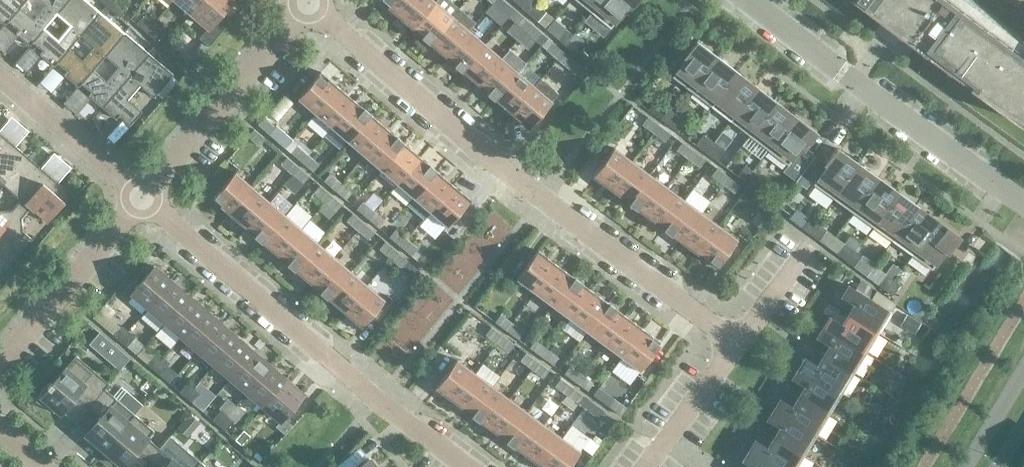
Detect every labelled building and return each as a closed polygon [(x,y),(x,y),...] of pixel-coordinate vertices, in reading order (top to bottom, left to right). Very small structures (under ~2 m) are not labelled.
[(5,24),(26,0),(0,0),(0,20),(5,24)] [(16,24),(21,28),(16,34),(30,45),(69,0),(40,0),(46,5),(34,19),(20,7),(26,0),(5,24),(6,25),(9,21),(15,26),(16,24)] [(41,45),(45,49),(40,54),(54,66),(100,12),(86,0),(69,0),(30,45),(33,42),(39,47),(41,45)] [(117,0),(100,0),(106,5),(110,9),(117,0)] [(117,0),(110,9),(111,9),(120,17),(127,9),(117,0)] [(191,13),(203,0),(176,0),(191,13)] [(191,13),(208,28),(199,38),(209,47),(231,21),(221,13),(232,0),(203,0),(191,13)] [(410,0),(380,0),(379,1),(396,15),(410,0)] [(396,15),(413,30),(436,2),(434,0),(410,0),(396,15)] [(492,3),(503,13),(509,6),(503,0),(495,0),(492,3)] [(536,4),(532,0),(528,0),(521,8),(528,14),(536,4)] [(591,13),(602,0),(576,0),(591,13)] [(591,13),(611,28),(617,21),(616,20),(625,9),(628,11),(637,0),(602,0),(591,13)] [(958,0),(858,0),(898,30),(932,55),(1023,122),(1023,50),(958,0)] [(436,2),(413,30),(429,44),(453,16),(436,2)] [(536,4),(528,14),(538,22),(546,12),(536,4)] [(107,14),(111,9),(110,9),(106,5),(102,10),(107,14)] [(63,68),(65,66),(69,70),(65,75),(78,87),(124,33),(100,12),(54,66),(57,63),(63,68)] [(147,32),(154,24),(144,15),(136,24),(147,32)] [(525,31),(531,24),(520,15),(514,22),(525,31)] [(453,16),(429,44),(446,58),(469,30),(453,16)] [(154,24),(147,32),(157,41),(164,33),(154,24)] [(531,24),(525,31),(536,41),(542,34),(531,24)] [(565,45),(573,35),(567,29),(558,39),(565,45)] [(469,30),(446,58),(462,72),(485,44),(469,30)] [(89,87),(94,90),(89,96),(102,108),(149,53),(124,33),(78,87),(79,87),(82,84),(88,89),(89,87)] [(573,35),(565,45),(571,50),(579,41),(573,35)] [(692,92),(718,58),(717,57),(716,60),(708,53),(709,51),(696,41),(685,56),(687,58),(681,66),(672,77),(692,92)] [(547,50),(558,59),(564,52),(553,43),(547,50)] [(485,44),(462,72),(479,86),(502,58),(485,44)] [(564,52),(558,59),(582,79),(587,72),(564,52)] [(149,53),(102,108),(116,119),(121,114),(125,117),(123,120),(130,125),(142,112),(128,99),(140,85),(154,97),(173,75),(149,53)] [(502,58),(479,86),(495,100),(518,72),(502,58)] [(718,58),(692,92),(711,106),(737,73),(736,72),(735,74),(727,68),(728,66),(718,58)] [(315,114),(338,87),(321,72),(298,99),(315,114)] [(518,72),(495,100),(511,114),(535,86),(518,72)] [(737,73),(711,106),(730,121),(756,87),(754,89),(746,83),(748,81),(737,73)] [(535,86),(511,114),(528,128),(552,101),(535,86)] [(331,128),(355,101),(338,87),(315,114),(331,128)] [(756,87),(730,121),(749,136),(775,102),(765,94),(763,96),(755,90),(757,88),(756,87)] [(348,142),(371,115),(355,101),(331,128),(348,142)] [(775,102),(749,136),(768,150),(794,116),(784,108),(782,110),(774,104),(776,102),(775,102)] [(668,124),(675,114),(669,109),(661,119),(668,124)] [(675,114),(668,124),(678,131),(685,122),(675,115),(675,114)] [(364,156),(387,129),(371,115),(348,142),(364,156)] [(794,116),(768,150),(788,165),(797,154),(803,146),(805,148),(816,133),(803,123),(801,125),(793,119),(795,117),(794,116)] [(654,133),(659,126),(647,117),(642,124),(654,133)] [(275,127),(264,118),(258,125),(269,134),(275,127)] [(659,126),(654,133),(665,141),(671,134),(659,126)] [(269,134),(285,148),(291,141),(275,127),(269,134)] [(254,129),(248,136),(259,146),(265,139),(254,129)] [(380,170),(404,143),(387,129),(364,156),(380,170)] [(706,152),(713,143),(703,136),(696,145),(706,152)] [(4,186),(28,157),(7,139),(0,147),(0,182),(4,186)] [(689,159),(694,151),(682,142),(677,150),(689,159)] [(397,184),(420,157),(404,143),(380,170),(397,184)] [(713,143),(706,152),(716,160),(723,151),(713,143)] [(302,162),(308,155),(297,146),(291,153),(302,162)] [(611,190),(633,162),(614,148),(593,177),(611,190)] [(834,199),(859,164),(858,164),(856,166),(848,160),(850,158),(836,148),(826,163),(828,165),(822,173),(814,184),(834,199)] [(694,151),(689,159),(700,167),(706,160),(694,151)] [(308,155),(302,162),(313,172),(319,165),(308,155)] [(50,175),(28,157),(4,186),(21,200),(12,211),(0,212),(0,234),(50,175)] [(292,174),(298,167),(287,157),(281,164),(292,174)] [(413,198),(437,171),(420,157),(397,184),(413,198)] [(633,162),(611,190),(628,203),(650,174),(633,162)] [(859,164),(834,199),(853,213),(878,178),(877,178),(876,180),(868,174),(869,172),(859,164)] [(745,181),(752,171),(746,166),(738,176),(745,181)] [(298,167),(292,174),(303,183),(309,176),(298,167)] [(723,184),(729,177),(717,168),(711,175),(723,184)] [(430,212),(453,185),(437,171),(413,198),(430,212)] [(752,171),(745,181),(751,186),(759,176),(752,171)] [(229,214),(252,187),(235,172),(212,200),(229,214)] [(281,172),(273,183),(284,192),(293,181),(281,172)] [(335,190),(341,183),(330,174),(324,181),(335,190)] [(650,174),(628,203),(646,216),(667,187),(650,174)] [(0,234),(0,245),(17,259),(33,240),(22,231),(22,218),(30,208),(47,222),(55,213),(55,214),(72,194),(50,175),(0,234)] [(729,177),(723,184),(735,193),(740,186),(729,177)] [(878,178),(853,213),(873,227),(898,192),(897,192),(895,194),(887,188),(889,186),(878,178)] [(341,183),(335,190),(346,200),(352,193),(341,183)] [(453,185),(430,212),(447,227),(470,200),(453,185)] [(325,202),(331,195),(320,186),(314,192),(325,202)] [(252,187),(229,214),(245,228),(269,201),(252,187)] [(667,187),(646,216),(663,229),(684,200),(667,187)] [(898,192),(873,227),(892,241),(917,206),(906,198),(905,201),(897,195),(898,193),(898,192)] [(331,195),(325,202),(336,211),(342,205),(331,195)] [(785,196),(779,205),(787,211),(793,202),(785,196)] [(684,200),(663,229),(680,242),(702,213),(684,200)] [(269,201),(245,228),(262,243),(285,215),(269,201)] [(762,201),(756,209),(768,218),(774,210),(762,201)] [(368,218),(374,211),(362,202),(357,209),(368,218)] [(917,206),(892,241),(912,255),(937,220),(926,212),(924,214),(916,209),(918,207),(917,206)] [(374,211),(368,218),(379,228),(385,221),(374,211)] [(702,213),(680,242),(698,255),(719,226),(702,213)] [(358,230),(364,223),(352,214),(347,221),(358,230)] [(285,215),(262,243),(278,257),(302,229),(285,215)] [(809,233),(817,222),(810,217),(802,228),(809,233)] [(937,220),(912,255),(932,269),(940,258),(946,250),(948,251),(959,236),(945,226),(944,229),(936,223),(937,221),(937,220)] [(817,222),(809,233),(819,241),(827,230),(817,222)] [(364,223),(358,230),(369,240),(375,233),(364,223)] [(719,226),(698,255),(716,268),(737,239),(719,226)] [(302,229),(278,257),(295,271),(318,243),(302,229)] [(400,246),(406,239),(395,230),(389,237),(400,246)] [(406,239),(400,246),(412,256),(417,249),(406,239)] [(390,258),(396,251),(385,242),(379,249),(390,258)] [(318,243),(295,271),(311,285),(334,257),(318,243)] [(847,262),(855,251),(845,244),(837,254),(847,262)] [(17,259),(0,245),(0,278),(3,275),(9,280),(23,264),(17,259)] [(396,251),(390,258),(402,268),(407,261),(396,251)] [(535,293),(556,264),(538,251),(517,280),(535,293)] [(855,251),(847,262),(854,267),(862,256),(855,251)] [(334,257),(311,285),(327,299),(351,271),(334,257)] [(556,264),(535,293),(552,306),(574,277),(556,264)] [(149,308),(172,281),(155,266),(131,294),(149,308)] [(351,271),(327,299),(344,313),(367,285),(351,271)] [(886,290),(894,280),(887,275),(879,285),(886,290)] [(574,277),(552,306),(570,319),(591,290),(574,277)] [(894,280),(886,290),(893,295),(900,285),(894,280)] [(172,281),(149,308),(165,322),(188,295),(172,281)] [(367,285),(344,313),(361,327),(384,300),(367,285)] [(849,314),(879,333),(892,311),(849,285),(842,296),(855,304),(849,314)] [(591,290),(570,319),(587,332),(608,303),(591,290)] [(188,295),(165,322),(181,336),(205,309),(188,295)] [(608,303),(587,332),(604,344),(626,316),(608,303)] [(205,309),(181,336),(198,350),(221,323),(205,309)] [(824,327),(830,317),(823,313),(817,323),(824,327)] [(824,327),(867,353),(879,333),(849,314),(842,324),(830,317),(824,327)] [(915,334),(921,323),(907,314),(901,325),(915,334)] [(507,331),(512,323),(501,315),(495,322),(507,331)] [(626,316),(604,344),(621,357),(643,329),(626,316)] [(76,334),(96,350),(104,339),(84,323),(76,334)] [(221,323),(198,350),(214,364),(237,337),(221,323)] [(512,323),(507,331),(518,339),(524,332),(512,323)] [(818,338),(824,327),(817,323),(811,333),(818,338)] [(120,341),(129,331),(122,326),(114,336),(120,341)] [(498,343),(503,336),(491,327),(486,334),(498,343)] [(824,355),(854,374),(867,353),(824,327),(818,338),(830,345),(824,355)] [(643,329),(621,357),(640,371),(661,342),(643,329)] [(129,331),(120,341),(127,347),(135,337),(129,331)] [(503,336),(498,343),(509,352),(515,344),(503,336)] [(237,337),(214,364),(231,378),(254,351),(237,337)] [(541,357),(547,349),(535,340),(530,348),(541,357)] [(547,349),(541,357),(553,365),(559,358),(547,349)] [(254,351),(231,378),(247,392),(270,365),(254,351)] [(532,369),(538,362),(526,353),(521,360),(532,369)] [(153,369),(162,359),(155,354),(147,364),(153,369)] [(88,407),(109,383),(76,355),(52,384),(50,382),(49,384),(47,383),(35,400),(53,413),(56,410),(60,413),(75,396),(88,407)] [(799,368),(842,394),(854,374),(824,355),(818,365),(805,358),(799,368)] [(162,359),(153,369),(160,375),(168,365),(162,359)] [(454,402),(475,373),(457,360),(436,389),(454,402)] [(538,362),(532,369),(544,378),(549,370),(538,362)] [(270,365),(247,392),(263,406),(287,379),(270,365)] [(576,382),(582,375),(570,366),(564,374),(576,382)] [(799,396),(829,415),(842,394),(799,368),(793,379),(805,386),(799,396)] [(475,373),(454,402),(471,415),(492,386),(475,373)] [(582,375),(576,382),(588,391),(593,384),(582,375)] [(287,379),(263,406),(281,421),(304,394),(287,379)] [(567,395),(572,387),(561,379),(555,386),(567,395)] [(186,397),(194,387),(188,382),(180,392),(186,397)] [(85,435),(104,451),(135,415),(105,389),(109,384),(109,383),(88,407),(100,417),(85,435)] [(492,386),(471,415),(488,428),(510,399),(492,386)] [(194,387),(186,397),(193,403),(201,393),(194,387)] [(572,387),(567,395),(579,403),(584,396),(572,387)] [(774,409),(817,435),(829,415),(799,396),(793,406),(780,399),(774,409)] [(510,399),(488,428),(506,441),(527,412),(510,399)] [(614,399),(609,407),(621,416),(627,408),(614,399)] [(774,437),(805,456),(817,435),(774,409),(768,420),(780,427),(774,437)] [(219,425),(227,415),(221,410),(213,420),(219,425)] [(527,412),(506,441),(523,454),(544,425),(527,412)] [(612,428),(617,421),(605,412),(600,419),(612,428)] [(200,422),(190,413),(177,428),(188,436),(200,422)] [(160,449),(148,438),(154,431),(135,415),(104,451),(123,466),(138,450),(150,460),(160,449)] [(227,415),(219,425),(226,431),(234,421),(227,415)] [(544,425),(523,454),(540,466),(562,438),(544,425)] [(242,445),(250,436),(244,430),(235,440),(242,445)] [(642,455),(649,442),(637,435),(629,448),(642,455)] [(749,450),(756,440),(749,436),(743,446),(749,450)] [(777,466),(798,466),(805,456),(774,437),(768,448),(756,440),(749,450),(777,466)] [(540,466),(541,466),(568,466),(580,451),(562,438),(540,466)] [(743,461),(749,450),(743,446),(736,457),(743,461)] [(160,449),(150,460),(158,466),(182,466),(160,449)] [(749,450),(743,461),(753,466),(777,466),(749,450)] [(369,459),(359,466),(376,466),(369,459)]
